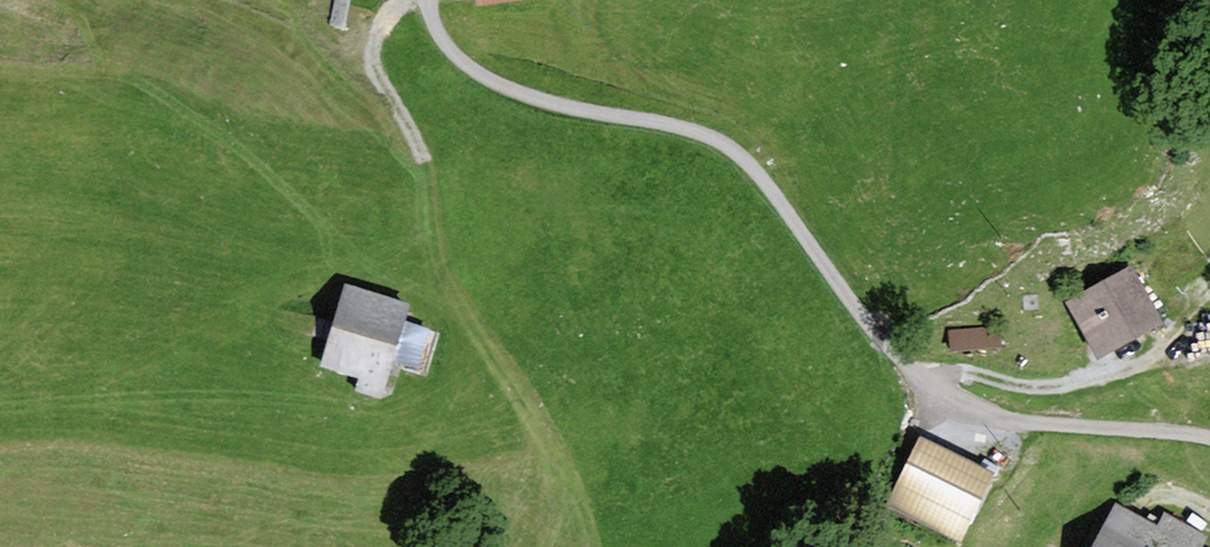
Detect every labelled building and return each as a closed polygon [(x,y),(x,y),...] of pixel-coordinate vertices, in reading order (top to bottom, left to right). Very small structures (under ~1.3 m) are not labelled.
[(1095,325),(1109,349),(1157,323),(1130,273),(1073,304),(1087,330),(1095,325)] [(402,319),(407,304),(348,286),(343,301),(402,319)] [(1024,310),(1039,309),(1038,294),(1023,295),(1024,310)] [(356,390),(378,397),(402,319),(343,301),(323,365),(360,377),(356,390)] [(1098,355),(1109,349),(1095,325),(1087,330),(1085,331),(1098,355)] [(950,334),(953,353),(1001,346),(998,327),(950,334)] [(891,505),(959,538),(989,478),(921,444),(891,505)] [(1204,538),(1166,517),(1158,531),(1118,510),(1098,546),(1199,546),(1204,538)]
